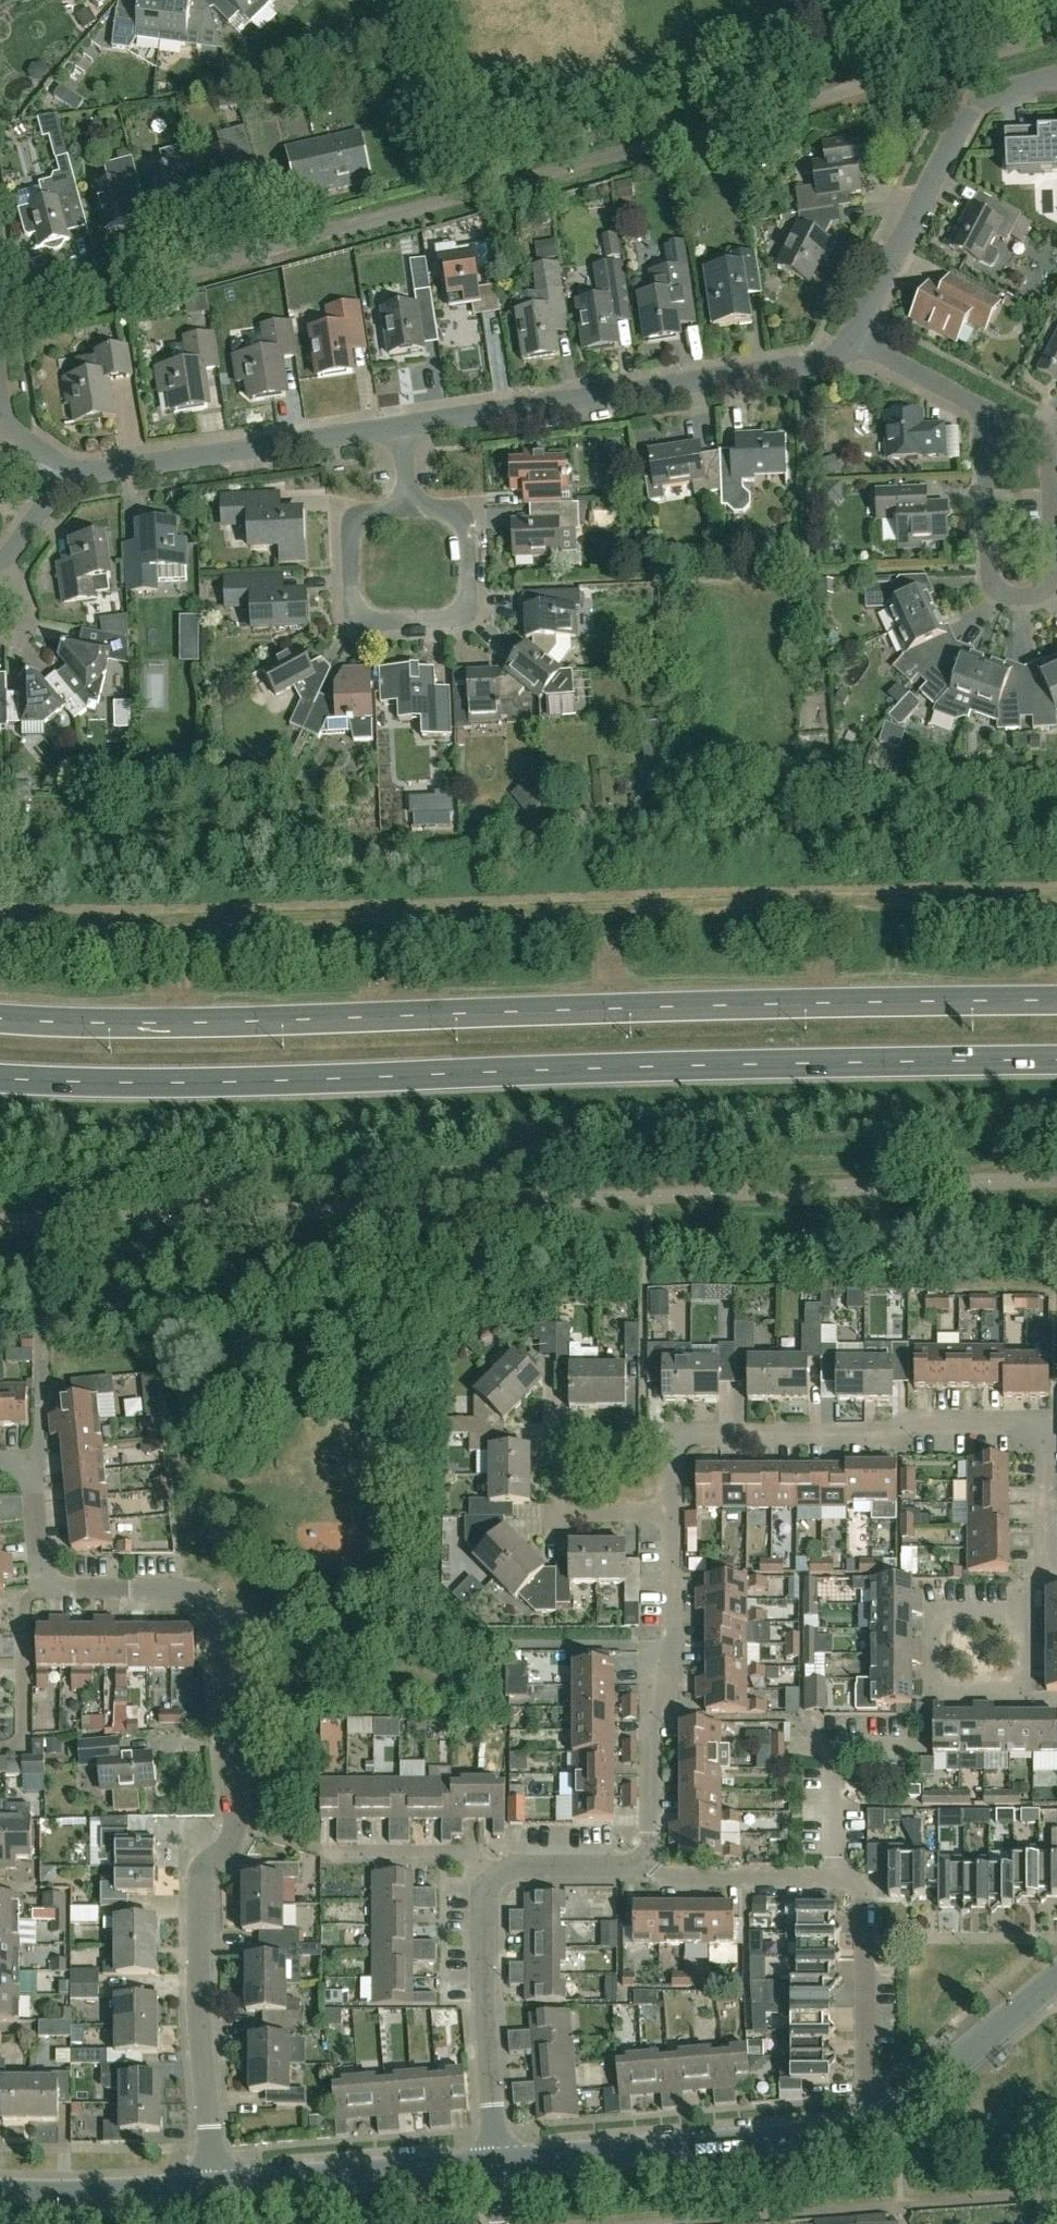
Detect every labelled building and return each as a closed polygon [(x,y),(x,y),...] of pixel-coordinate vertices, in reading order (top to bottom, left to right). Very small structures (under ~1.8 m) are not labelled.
[(165,0),(139,0),(137,11),(116,9),(111,46),(129,49),(135,38),(159,41),(165,0)] [(159,41),(199,47),(222,49),(209,10),(204,12),(204,10),(189,8),(190,0),(165,0),(159,41)] [(263,0),(220,0),(213,7),(228,23),(239,12),(249,23),(268,5),(263,0)] [(55,98),(66,105),(72,95),(61,88),(55,98)] [(253,154),(246,126),(217,134),(222,151),(207,155),(219,198),(248,190),(239,158),(253,154)] [(1027,130),(1027,150),(1006,151),(1007,173),(1056,171),(1056,128),(1027,130)] [(300,198),(371,181),(360,130),(289,147),(300,198)] [(796,190),(800,214),(832,209),(830,194),(841,193),(841,195),(861,192),(858,169),(870,167),(866,138),(823,145),(826,163),(813,165),(816,187),(796,190)] [(197,172),(189,144),(160,152),(165,169),(150,174),(161,214),(191,206),(182,176),(197,172)] [(40,184),(41,188),(20,194),(17,199),(20,213),(26,235),(29,237),(37,235),(41,247),(44,246),(50,250),(55,250),(59,249),(63,246),(66,240),(70,239),(67,231),(87,225),(68,156),(56,160),(60,174),(55,175),(53,180),(40,184)] [(126,191),(140,188),(132,158),(104,165),(110,185),(94,189),(106,229),(135,221),(126,191)] [(994,235),(1007,242),(1021,215),(1004,206),(997,220),(971,206),(950,246),(980,262),(980,261),(989,265),(993,264),(998,255),(997,250),(988,246),(994,235)] [(839,208),(832,209),(800,214),(798,214),(800,226),(778,267),(808,283),(822,257),(826,259),(834,244),(824,238),(832,224),(842,223),(839,208)] [(450,309),(482,304),(477,271),(486,270),(488,288),(497,287),(491,248),(479,250),(479,247),(458,250),(457,244),(435,247),(438,265),(443,264),(450,309)] [(641,299),(646,328),(648,342),(678,338),(676,320),(692,317),(680,244),(664,246),(668,272),(653,274),(656,297),(641,299)] [(762,294),(755,252),(732,256),(734,269),(705,273),(714,328),(751,322),(747,296),(762,294)] [(554,335),(569,333),(559,262),(533,265),(540,310),(518,313),(525,361),(557,356),(554,335)] [(579,304),(582,328),(586,351),(617,347),(612,315),(628,313),(621,265),(596,268),(601,301),(579,304)] [(911,318),(929,328),(955,341),(968,317),(984,326),(996,304),(948,278),(940,293),(928,286),(911,318)] [(437,330),(431,291),(415,293),(417,305),(383,310),(389,355),(424,350),(422,333),(437,330)] [(335,327),(332,328),(311,331),(318,379),(353,374),(348,342),(362,340),(357,303),(332,307),(335,327)] [(279,359),(295,357),(291,322),(263,326),(266,353),(234,358),(238,384),(249,382),(252,401),(284,396),(279,359)] [(1036,372),(1056,383),(1056,333),(1036,372)] [(202,371),(218,368),(213,335),(185,339),(186,346),(172,348),(175,367),(156,370),(160,395),(172,393),(174,412),(208,407),(202,371)] [(110,380),(131,377),(127,348),(96,352),(97,357),(76,360),(79,376),(64,379),(67,404),(72,403),(75,423),(115,417),(110,380)] [(922,455),(944,454),(943,427),(921,428),(921,414),(886,415),(888,460),(922,458),(922,455)] [(721,451),(721,454),(721,460),(722,492),(723,508),(728,508),(736,514),(745,513),(751,506),(751,497),(743,490),(743,482),(754,481),(754,479),(787,477),(786,438),(752,439),(752,435),(735,436),(736,450),(721,451)] [(721,454),(720,454),(702,456),(700,444),(649,452),(653,479),(646,480),(649,502),(665,500),(663,487),(693,483),(695,496),(722,492),(721,460),(721,454)] [(530,491),(530,506),(558,505),(557,490),(566,490),(566,485),(572,475),(565,465),(565,460),(545,461),(544,451),(525,452),(525,462),(511,462),(511,473),(508,477),(512,481),(512,492),(530,491)] [(946,505),(928,506),(927,490),(877,492),(878,520),(898,519),(899,548),(921,547),(921,539),(948,538),(947,521),(950,518),(950,509),(946,505)] [(302,562),(301,513),(280,514),(279,495),(223,497),(224,527),(249,526),(250,549),(281,548),(282,563),(302,562)] [(580,505),(558,505),(530,506),(528,506),(529,522),(513,523),(514,558),(558,556),(557,532),(581,532),(580,505)] [(140,545),(124,545),(126,594),(156,592),(156,582),(186,581),(185,543),(174,543),(174,524),(139,525),(140,545)] [(93,581),(110,579),(104,540),(70,545),(72,561),(57,564),(64,603),(96,598),(93,581)] [(253,631),(306,630),(304,596),(284,597),(283,578),(226,580),(227,609),(252,608),(253,631)] [(892,632),(892,633),(936,613),(925,590),(908,597),(903,584),(865,586),(866,609),(887,609),(896,630),(892,632)] [(580,609),(579,592),(544,594),(544,606),(541,609),(525,610),(527,641),(533,640),(533,647),(530,650),(544,661),(556,645),(556,639),(576,638),(575,609),(580,609)] [(936,613),(892,633),(903,657),(893,668),(910,684),(934,658),(928,644),(946,636),(936,613)] [(105,674),(108,662),(129,666),(129,654),(128,639),(103,634),(100,648),(80,643),(70,641),(69,640),(59,657),(60,657),(60,656),(68,666),(58,675),(56,673),(56,674),(69,689),(76,698),(87,711),(96,713),(104,679),(102,676),(105,674)] [(201,639),(182,639),(182,662),(201,662),(201,639)] [(544,661),(530,650),(527,647),(506,675),(510,677),(525,689),(540,701),(544,696),(546,698),(546,699),(573,696),(571,674),(560,675),(561,674),(557,671),(544,661)] [(315,676),(310,665),(301,650),(262,670),(276,696),(315,676)] [(968,719),(971,712),(989,662),(965,652),(957,673),(943,668),(919,692),(935,707),(933,712),(957,721),(965,718),(968,719)] [(1037,669),(1046,689),(1032,695),(1033,729),(1056,728),(1056,707),(1056,660),(1037,669)] [(1012,670),(989,662),(971,712),(997,721),(997,731),(1021,730),(1019,696),(1005,690),(1012,670)] [(422,737),(451,736),(449,689),(435,689),(434,670),(410,671),(410,668),(379,669),(381,704),(398,703),(399,721),(421,720),(422,737)] [(320,695),(315,705),(303,730),(320,738),(322,732),(353,731),(354,741),(373,740),(369,669),(346,671),(346,678),(344,678),(342,684),(341,686),(335,686),(336,700),(330,700),(320,695)] [(75,720),(86,711),(87,711),(76,698),(69,689),(58,699),(45,683),(38,675),(39,675),(38,673),(20,681),(20,682),(21,682),(21,692),(7,692),(8,724),(23,724),(45,723),(65,707),(75,720)] [(525,689),(510,677),(507,681),(499,682),(499,675),(468,677),(469,693),(466,696),(454,697),(455,730),(472,729),(472,725),(501,723),(500,704),(514,703),(525,689)] [(7,676),(0,676),(0,733),(8,732),(8,724),(7,692),(7,676)] [(893,713),(905,724),(919,708),(907,697),(893,713)] [(290,724),(303,730),(315,705),(302,699),(290,724)] [(1028,748),(1027,737),(1014,737),(1014,748),(1028,748)] [(937,1311),(937,1296),(925,1296),(925,1311),(937,1311)] [(937,1296),(937,1311),(949,1311),(949,1296),(937,1296)] [(981,1311),(981,1296),(969,1296),(969,1311),(981,1311)] [(994,1296),(981,1296),(981,1311),(993,1311),(994,1296)] [(1026,1311),(1026,1296),(1014,1296),(1014,1310),(1026,1311)] [(1026,1296),(1026,1311),(1038,1311),(1038,1296),(1026,1296)] [(734,1324),(734,1344),(734,1355),(753,1355),(754,1324),(734,1324)] [(539,1355),(556,1355),(556,1325),(535,1325),(535,1340),(540,1340),(539,1355)] [(569,1409),(598,1409),(598,1366),(584,1366),(580,1345),(570,1345),(570,1325),(556,1325),(556,1355),(556,1356),(556,1366),(569,1366),(569,1409)] [(639,1325),(625,1325),(625,1356),(639,1356),(639,1325)] [(821,1355),(821,1344),(821,1326),(801,1326),(802,1359),(777,1359),(778,1402),(807,1402),(807,1355),(821,1355)] [(34,1337),(22,1337),(21,1351),(33,1351),(34,1337)] [(647,1344),(647,1375),(662,1375),(662,1401),(690,1401),(691,1361),(672,1361),(672,1345),(647,1344)] [(691,1361),(690,1401),(718,1401),(718,1375),(734,1375),(734,1355),(734,1344),(718,1344),(718,1361),(691,1361)] [(821,1355),(821,1375),(836,1375),(836,1401),(864,1401),(865,1361),(837,1361),(837,1344),(821,1344),(821,1355)] [(892,1375),(907,1375),(907,1345),(891,1345),(891,1361),(865,1361),(864,1401),(892,1401),(892,1375)] [(937,1388),(937,1347),(914,1347),(914,1388),(937,1388)] [(959,1347),(937,1347),(937,1388),(959,1388),(959,1347)] [(981,1347),(959,1347),(959,1388),(981,1388),(981,1347)] [(1004,1347),(981,1347),(981,1388),(1004,1388),(1004,1347)] [(1004,1347),(1004,1388),(1004,1398),(1026,1398),(1026,1357),(1005,1357),(1005,1347),(1004,1347)] [(778,1402),(777,1359),(777,1350),(769,1350),(769,1360),(747,1360),(747,1402),(778,1402)] [(495,1374),(523,1402),(543,1382),(531,1370),(537,1364),(523,1351),(517,1357),(515,1354),(495,1374)] [(1026,1357),(1026,1398),(1048,1398),(1048,1357),(1026,1357)] [(626,1366),(598,1366),(598,1409),(626,1409),(626,1366)] [(143,1375),(148,1417),(168,1415),(163,1373),(143,1375)] [(469,1435),(504,1435),(484,1435),(484,1420),(493,1412),(503,1422),(523,1402),(495,1374),(475,1394),(477,1396),(474,1399),(474,1419),(445,1419),(445,1435),(469,1435)] [(2,1386),(1,1427),(27,1427),(27,1386),(2,1386)] [(100,1421),(98,1396),(58,1400),(59,1415),(49,1416),(50,1426),(100,1421)] [(103,1446),(100,1421),(50,1426),(51,1437),(61,1436),(63,1450),(103,1446)] [(162,1429),(161,1429),(148,1431),(149,1442),(163,1440),(162,1429)] [(489,1452),(489,1476),(530,1476),(530,1448),(504,1448),(504,1435),(469,1435),(469,1452),(489,1452)] [(164,1452),(163,1440),(149,1442),(150,1454),(164,1452)] [(105,1471),(103,1446),(63,1450),(65,1475),(105,1471)] [(967,1481),(1007,1481),(1007,1459),(967,1459),(967,1481)] [(845,1508),(846,1463),(845,1463),(845,1467),(821,1467),(821,1508),(845,1508)] [(846,1463),(845,1508),(846,1508),(846,1505),(870,1505),(870,1463),(846,1463)] [(870,1463),(870,1505),(895,1505),(895,1463),(870,1463)] [(796,1468),(796,1508),(821,1508),(821,1467),(796,1468)] [(722,1508),(722,1468),(696,1468),(696,1508),(722,1508)] [(747,1508),(746,1468),(722,1468),(722,1508),(747,1508)] [(746,1468),(747,1508),(771,1508),(771,1468),(746,1468)] [(771,1468),(771,1508),(796,1508),(796,1468),(771,1468)] [(901,1481),(916,1481),(916,1470),(901,1470),(901,1481)] [(108,1496),(105,1471),(65,1475),(68,1500),(108,1496)] [(530,1476),(489,1476),(489,1501),(469,1501),(469,1517),(498,1517),(504,1517),(504,1504),(530,1504),(530,1476)] [(167,1478),(166,1478),(152,1480),(154,1491),(168,1490),(167,1478)] [(916,1481),(901,1481),(901,1493),(915,1494),(916,1481)] [(1007,1504),(1007,1481),(967,1481),(967,1504),(1007,1504)] [(170,1503),(168,1490),(154,1491),(155,1504),(170,1503)] [(108,1496),(68,1500),(70,1525),(110,1520),(108,1496)] [(1007,1526),(1007,1504),(967,1504),(967,1526),(1007,1526)] [(685,1529),(697,1529),(697,1513),(685,1513),(685,1529)] [(901,1526),(915,1526),(915,1514),(901,1514),(901,1526)] [(474,1559),(494,1578),(524,1549),(504,1529),(502,1531),(498,1527),(498,1517),(469,1517),(465,1517),(465,1542),(478,1555),(474,1559)] [(113,1546),(110,1520),(70,1525),(73,1550),(113,1546)] [(915,1526),(901,1526),(901,1538),(915,1538),(915,1526)] [(1007,1549),(1007,1526),(967,1526),(967,1549),(1007,1549)] [(132,1554),(132,1553),(132,1542),(117,1542),(117,1554),(132,1554)] [(556,1569),(556,1574),(556,1603),(570,1603),(570,1583),(598,1583),(598,1543),(569,1543),(569,1569),(556,1569)] [(625,1543),(598,1543),(598,1583),(625,1583),(625,1627),(639,1627),(639,1568),(625,1568),(625,1543)] [(2,1546),(0,1546),(0,1568),(13,1567),(12,1556),(3,1557),(2,1546)] [(902,1573),(918,1572),(919,1548),(903,1548),(902,1573)] [(524,1549),(494,1578),(514,1598),(518,1595),(535,1612),(556,1612),(556,1603),(556,1574),(546,1574),(542,1571),(544,1569),(524,1549)] [(1007,1549),(967,1549),(967,1571),(1007,1571),(1007,1549)] [(710,1572),(722,1572),(722,1558),(710,1558),(710,1572)] [(722,1558),(722,1572),(733,1572),(733,1558),(722,1558)] [(759,1573),(771,1573),(771,1558),(759,1558),(759,1573)] [(771,1558),(771,1573),(783,1573),(783,1558),(771,1558)] [(809,1573),(820,1573),(820,1558),(809,1558),(809,1573)] [(820,1558),(820,1573),(833,1573),(833,1558),(820,1558)] [(870,1573),(870,1558),(859,1558),(859,1573),(870,1573)] [(870,1558),(870,1573),(883,1573),(883,1558),(870,1558)] [(0,1568),(0,1591),(5,1590),(4,1578),(14,1577),(13,1567),(0,1568)] [(949,1579),(961,1579),(961,1567),(949,1567),(949,1579)] [(696,1590),(696,1601),(747,1601),(747,1589),(766,1589),(766,1578),(706,1578),(706,1590),(696,1590)] [(817,1605),(817,1580),(805,1580),(805,1605),(817,1605)] [(912,1595),(912,1580),(854,1580),(854,1592),(872,1592),(872,1605),(922,1605),(922,1595),(912,1595)] [(1047,1616),(1056,1616),(1056,1590),(1047,1590),(1047,1616)] [(747,1601),(696,1601),(696,1611),(706,1611),(706,1623),(755,1623),(766,1623),(766,1612),(747,1612),(747,1601)] [(817,1605),(805,1605),(805,1617),(817,1617),(817,1605)] [(922,1605),(872,1605),(872,1630),(912,1630),(912,1616),(922,1616),(922,1605)] [(1047,1616),(1047,1641),(1056,1641),(1056,1616),(1047,1616)] [(59,1669),(59,1618),(50,1618),(50,1628),(37,1628),(37,1689),(48,1689),(48,1669),(59,1669)] [(71,1618),(59,1618),(59,1669),(72,1669),(71,1689),(82,1689),(82,1628),(71,1628),(71,1618)] [(82,1628),(82,1689),(92,1689),(92,1669),(104,1669),(104,1618),(94,1618),(94,1628),(82,1628)] [(115,1618),(104,1618),(104,1669),(116,1669),(116,1689),(126,1689),(126,1669),(126,1628),(115,1628),(115,1618)] [(706,1623),(706,1646),(747,1646),(755,1646),(755,1623),(706,1623)] [(126,1628),(126,1669),(149,1669),(149,1628),(126,1628)] [(171,1628),(149,1628),(149,1669),(171,1669),(171,1628)] [(193,1628),(171,1628),(171,1669),(193,1669),(193,1628)] [(817,1630),(804,1630),(804,1655),(824,1655),(824,1654),(818,1654),(817,1630)] [(912,1630),(872,1630),(872,1655),(922,1655),(922,1645),(912,1645),(912,1630)] [(787,1633),(787,1646),(800,1646),(800,1633),(787,1633)] [(1046,1666),(1056,1666),(1056,1641),(1047,1641),(1046,1666)] [(747,1646),(706,1646),(706,1667),(766,1668),(766,1667),(747,1667),(747,1646)] [(787,1658),(798,1658),(800,1658),(800,1646),(787,1646),(787,1658)] [(573,1652),(573,1663),(573,1686),(614,1686),(614,1663),(610,1663),(610,1652),(573,1652)] [(804,1655),(804,1679),(824,1679),(824,1655),(804,1655)] [(922,1655),(872,1655),(872,1679),(912,1679),(912,1665),(922,1666),(922,1655)] [(506,1685),(527,1685),(527,1663),(506,1663),(506,1685)] [(1046,1692),(1056,1692),(1056,1666),(1046,1666),(1046,1692)] [(696,1679),(696,1690),(747,1690),(747,1678),(766,1678),(766,1668),(706,1667),(706,1679),(696,1679)] [(824,1679),(804,1679),(804,1711),(825,1711),(826,1679),(824,1679)] [(912,1679),(872,1679),(872,1681),(857,1681),(857,1711),(878,1711),(878,1706),(912,1706),(912,1715),(924,1715),(924,1705),(912,1705),(912,1679)] [(527,1685),(506,1685),(506,1696),(527,1696),(527,1685)] [(614,1686),(573,1686),(573,1708),(614,1708),(614,1686)] [(747,1690),(696,1690),(696,1700),(706,1700),(706,1712),(766,1712),(766,1702),(747,1701),(747,1690)] [(623,1708),(637,1708),(637,1696),(623,1696),(623,1708)] [(957,1772),(957,1715),(945,1715),(945,1705),(934,1705),(934,1755),(947,1755),(947,1772),(957,1772)] [(982,1755),(982,1705),(974,1705),(974,1715),(957,1715),(957,1772),(959,1772),(959,1755),(982,1755)] [(982,1705),(982,1755),(1007,1755),(1007,1715),(995,1714),(995,1705),(982,1705)] [(138,1707),(127,1707),(127,1719),(138,1719),(138,1707)] [(614,1708),(573,1708),(573,1730),(614,1730),(614,1708)] [(637,1708),(623,1708),(623,1720),(637,1720),(637,1708)] [(171,1724),(171,1710),(159,1710),(159,1724),(171,1724)] [(183,1710),(171,1710),(171,1724),(183,1725),(183,1710)] [(1007,1715),(1007,1755),(1033,1755),(1033,1715),(1007,1715)] [(1033,1755),(1056,1755),(1056,1715),(1033,1715),(1033,1755)] [(43,1717),(42,1735),(71,1735),(71,1717),(43,1717)] [(126,1720),(126,1723),(126,1728),(127,1735),(138,1734),(137,1719),(126,1720)] [(389,1721),(389,1740),(400,1740),(400,1721),(389,1721)] [(680,1724),(680,1747),(729,1747),(729,1746),(720,1746),(720,1724),(680,1724)] [(614,1730),(573,1730),(573,1752),(614,1753),(614,1730)] [(770,1735),(770,1747),(784,1747),(784,1734),(770,1735)] [(63,1755),(62,1739),(47,1740),(48,1755),(63,1755)] [(7,1776),(24,1776),(35,1776),(45,1776),(46,1776),(46,1742),(46,1741),(37,1741),(35,1741),(35,1758),(24,1758),(7,1758),(7,1772),(7,1776)] [(138,1788),(153,1787),(150,1755),(119,1758),(118,1741),(81,1744),(83,1766),(100,1765),(102,1791),(116,1790),(118,1812),(139,1810),(138,1788)] [(622,1741),(622,1753),(637,1753),(637,1741),(622,1741)] [(680,1747),(680,1769),(720,1769),(729,1769),(729,1747),(680,1747)] [(784,1747),(770,1747),(769,1759),(784,1758),(784,1747)] [(573,1775),(614,1775),(614,1753),(573,1752),(573,1775)] [(637,1753),(622,1753),(622,1764),(637,1764),(637,1753)] [(720,1769),(680,1769),(680,1791),(720,1791),(720,1769)] [(573,1797),(614,1797),(614,1775),(573,1775),(573,1797)] [(337,1842),(346,1842),(346,1779),(320,1778),(320,1819),(337,1819),(337,1842)] [(358,1819),(373,1819),(373,1779),(346,1779),(346,1842),(358,1842),(358,1819)] [(389,1842),(399,1842),(399,1779),(373,1779),(373,1819),(389,1819),(389,1842)] [(410,1819),(425,1819),(425,1779),(399,1779),(399,1842),(409,1843),(410,1819)] [(441,1843),(451,1843),(452,1779),(425,1779),(425,1819),(441,1819),(441,1843)] [(463,1819),(478,1820),(478,1779),(461,1779),(461,1784),(453,1784),(453,1779),(452,1779),(451,1843),(452,1843),(452,1835),(463,1835),(463,1819)] [(478,1779),(478,1820),(493,1820),(493,1835),(504,1835),(504,1784),(495,1784),(495,1779),(478,1779)] [(776,1780),(776,1791),(790,1791),(790,1779),(776,1780)] [(622,1797),(637,1797),(637,1785),(622,1785),(622,1797)] [(920,1787),(909,1787),(909,1798),(920,1797),(920,1787)] [(983,1795),(983,1805),(1007,1805),(1007,1790),(989,1790),(989,1791),(985,1791),(984,1795),(983,1795)] [(1019,1790),(1007,1790),(1007,1805),(1020,1805),(1019,1790)] [(680,1791),(680,1813),(720,1813),(720,1791),(680,1791)] [(790,1791),(776,1791),(776,1803),(790,1803),(790,1791)] [(957,1805),(957,1792),(930,1792),(930,1805),(924,1805),(924,1804),(923,1804),(923,1805),(957,1805)] [(957,1792),(957,1805),(971,1805),(971,1792),(957,1792)] [(614,1797),(573,1797),(573,1820),(613,1820),(614,1797)] [(637,1797),(622,1797),(622,1809),(637,1809),(637,1797)] [(524,1798),(509,1798),(508,1824),(524,1824),(524,1798)] [(7,1804),(7,1819),(7,1869),(17,1869),(17,1860),(32,1860),(32,1804),(7,1804)] [(867,1822),(885,1822),(885,1811),(867,1811),(867,1822)] [(900,1811),(885,1811),(885,1822),(900,1822),(900,1811)] [(671,1825),(671,1836),(720,1836),(720,1824),(740,1824),(740,1813),(720,1813),(680,1813),(680,1825),(671,1825)] [(116,1854),(116,1867),(155,1867),(155,1841),(128,1841),(128,1819),(101,1819),(101,1854),(116,1854)] [(1038,1897),(1038,1900),(1042,1904),(1047,1898),(1056,1898),(1056,1830),(1052,1830),(1052,1859),(1040,1859),(1040,1848),(1038,1848),(1038,1897)] [(720,1836),(671,1836),(671,1846),(680,1846),(680,1859),(740,1859),(740,1848),(720,1848),(720,1836)] [(914,1901),(914,1859),(901,1859),(901,1852),(897,1848),(897,1847),(889,1847),(889,1898),(906,1898),(912,1903),(914,1901)] [(914,1859),(914,1901),(915,1900),(915,1898),(931,1898),(937,1903),(939,1902),(938,1858),(926,1858),(926,1852),(922,1848),(914,1848),(914,1859)] [(1013,1859),(1013,1909),(1015,1909),(1015,1902),(1017,1903),(1023,1897),(1038,1897),(1038,1848),(1031,1848),(1027,1852),(1027,1859),(1013,1859)] [(988,1859),(988,1911),(992,1914),(997,1909),(1013,1909),(1013,1859),(1007,1859),(1007,1854),(989,1854),(989,1859),(988,1859)] [(938,1858),(939,1902),(939,1908),(956,1909),(961,1915),(964,1915),(963,1870),(951,1870),(951,1863),(947,1859),(947,1858),(938,1858)] [(963,1870),(964,1915),(967,1915),(973,1909),(988,1909),(988,1911),(988,1859),(982,1859),(978,1863),(978,1870),(963,1870)] [(243,1877),(243,1904),(283,1904),(283,1880),(299,1880),(299,1865),(268,1865),(268,1877),(243,1877)] [(155,1867),(116,1867),(116,1881),(101,1881),(101,1907),(128,1907),(128,1895),(155,1895),(155,1867)] [(372,1899),(435,1899),(435,1890),(412,1890),(412,1873),(371,1873),(372,1899)] [(51,1911),(51,1922),(66,1922),(66,1895),(42,1895),(42,1911),(51,1911)] [(531,1912),(524,1912),(510,1912),(510,1922),(560,1922),(560,1914),(565,1914),(565,1896),(531,1896),(531,1912)] [(19,1897),(0,1897),(0,1921),(19,1922),(19,1897)] [(372,1926),(412,1926),(412,1910),(435,1910),(435,1899),(372,1899),(372,1926)] [(283,1904),(243,1904),(243,1931),(268,1931),(268,1945),(272,1945),(299,1945),(299,1930),(283,1930),(283,1904)] [(633,1945),(659,1945),(658,1904),(633,1904),(633,1945)] [(659,1945),(683,1945),(683,1904),(658,1904),(659,1945)] [(683,1945),(708,1946),(708,1904),(683,1904),(683,1945)] [(708,1904),(708,1946),(733,1946),(733,1904),(708,1904)] [(71,1907),(71,1924),(98,1924),(98,1907),(71,1907)] [(796,1932),(839,1932),(841,1930),(835,1923),(835,1907),(785,1907),(785,1914),(790,1919),(796,1919),(796,1932)] [(116,1930),(116,1946),(155,1946),(155,1918),(103,1918),(103,1930),(116,1930)] [(0,1921),(0,1946),(19,1946),(19,1922),(0,1921)] [(66,1922),(51,1922),(51,1934),(66,1934),(66,1922)] [(560,1932),(560,1922),(510,1922),(510,1934),(531,1934),(531,1949),(565,1949),(565,1932),(560,1932)] [(372,1952),(435,1952),(435,1942),(412,1942),(412,1926),(372,1926),(372,1952)] [(763,1932),(749,1932),(749,1956),(763,1956),(763,1932)] [(785,1956),(785,1957),(838,1957),(841,1954),(835,1949),(835,1933),(838,1933),(839,1932),(796,1932),(785,1932),(785,1940),(789,1944),(795,1944),(796,1956),(785,1956)] [(246,1985),(287,1985),(299,1985),(299,1945),(272,1945),(272,1957),(246,1957),(246,1985)] [(0,1946),(0,1971),(19,1971),(19,1946),(0,1946)] [(155,1946),(116,1946),(116,1962),(103,1962),(103,1974),(155,1974),(155,1946)] [(565,1966),(565,1949),(531,1949),(531,1965),(510,1964),(510,1976),(560,1976),(560,1966),(565,1966)] [(372,1979),(412,1979),(412,1963),(435,1963),(435,1952),(372,1952),(372,1979)] [(790,1982),(838,1982),(841,1979),(835,1974),(835,1958),(837,1958),(838,1957),(785,1957),(785,1965),(789,1969),(795,1969),(795,1982),(790,1982)] [(51,1971),(66,1971),(66,1960),(51,1959),(51,1971)] [(71,1986),(97,1986),(98,1986),(98,1970),(71,1970),(71,1986)] [(0,1971),(0,1996),(19,1996),(19,1971),(0,1971)] [(634,1986),(634,1973),(622,1973),(622,1986),(634,1986)] [(684,1988),(683,1973),(671,1973),(671,1987),(684,1988)] [(683,1973),(684,1988),(695,1988),(695,1973),(683,1973)] [(560,1984),(560,1976),(510,1976),(510,1986),(531,1986),(531,2002),(565,2002),(565,1984),(560,1984)] [(743,1993),(743,1978),(730,1978),(730,1992),(743,1993)] [(372,2005),(435,2005),(435,1995),(412,1995),(412,1979),(372,1979),(372,2005)] [(779,2000),(779,2007),(830,2007),(830,1990),(838,1982),(790,1982),(790,1996),(784,1996),(779,2000)] [(750,1983),(750,1986),(751,2006),(765,2006),(764,1983),(750,1983)] [(287,1985),(246,1985),(246,2011),(272,2011),(272,2025),(276,2025),(302,2025),(302,2009),(300,2009),(300,2002),(287,1998),(287,1985)] [(71,1986),(71,2000),(97,2000),(97,1986),(71,1986)] [(19,2022),(19,1996),(0,1996),(0,2022),(19,2022)] [(115,2025),(157,2025),(157,1997),(115,1997),(115,2025)] [(767,2032),(766,2014),(765,2007),(752,2007),(753,2032),(767,2032)] [(779,2032),(833,2032),(835,2029),(830,2024),(830,2007),(779,2007),(779,2014),(784,2019),(790,2019),(790,2032),(779,2032)] [(70,2022),(70,2009),(56,2010),(56,2022),(70,2022)] [(508,2043),(571,2037),(569,2011),(529,2014),(531,2031),(508,2033),(508,2043)] [(39,2022),(38,2038),(70,2038),(70,2022),(56,2022),(39,2022)] [(157,2025),(115,2025),(115,2053),(157,2053),(157,2025)] [(250,2037),(250,2064),(289,2065),(289,2040),(302,2040),(302,2025),(276,2025),(276,2037),(250,2037)] [(790,2043),(790,2056),(836,2056),(836,2054),(829,2048),(829,2033),(832,2033),(833,2032),(779,2032),(779,2039),(783,2043),(790,2043)] [(509,2054),(510,2054),(532,2052),(533,2068),(573,2064),(571,2037),(508,2043),(509,2054)] [(734,2087),(750,2086),(747,2047),(729,2048),(730,2053),(721,2054),(725,2105),(735,2104),(734,2087)] [(71,2064),(102,2064),(107,2064),(107,2050),(71,2050),(71,2064)] [(714,2106),(725,2105),(721,2054),(711,2055),(711,2050),(694,2051),(697,2090),(712,2089),(714,2106)] [(682,2091),(697,2090),(694,2051),(677,2052),(677,2057),(668,2058),(672,2109),(683,2108),(682,2091)] [(662,2110),(672,2109),(668,2058),(659,2059),(659,2054),(641,2055),(645,2094),(660,2093),(662,2110)] [(629,2096),(645,2094),(641,2055),(625,2057),(625,2061),(615,2062),(620,2113),(630,2112),(629,2096)] [(836,2060),(836,2056),(790,2056),(790,2069),(779,2069),(779,2101),(801,2099),(801,2083),(829,2083),(829,2066),(836,2060)] [(31,2121),(31,2080),(6,2080),(6,2060),(0,2060),(0,2092),(2,2092),(2,2121),(31,2121)] [(107,2064),(102,2064),(102,2086),(107,2091),(119,2090),(119,2104),(159,2104),(159,2075),(134,2075),(134,2064),(107,2064)] [(289,2065),(250,2064),(250,2092),(275,2092),(275,2105),(306,2105),(306,2090),(289,2090),(289,2065)] [(513,2096),(576,2091),(573,2064),(533,2068),(535,2083),(512,2085),(513,2096)] [(441,2128),(452,2127),(450,2111),(466,2109),(463,2070),(446,2071),(446,2077),(437,2078),(441,2128)] [(45,2080),(31,2080),(31,2121),(58,2121),(58,2090),(71,2090),(71,2073),(45,2073),(45,2080)] [(430,2129),(441,2128),(437,2078),(428,2079),(427,2073),(410,2074),(414,2114),(429,2112),(430,2129)] [(393,2082),(384,2082),(389,2132),(399,2131),(398,2115),(414,2114),(410,2074),(393,2076),(393,2082)] [(378,2133),(389,2132),(384,2082),(375,2083),(374,2078),(357,2079),(361,2118),(376,2117),(378,2133)] [(361,2118),(357,2079),(340,2081),(341,2086),(331,2087),(336,2137),(347,2136),(345,2120),(361,2118)] [(604,2089),(604,2098),(618,2097),(617,2088),(604,2089)] [(513,2096),(514,2106),(536,2104),(538,2121),(578,2117),(576,2091),(513,2096)] [(159,2104),(119,2104),(119,2123),(103,2123),(103,2143),(134,2143),(134,2132),(159,2131),(159,2104)]
